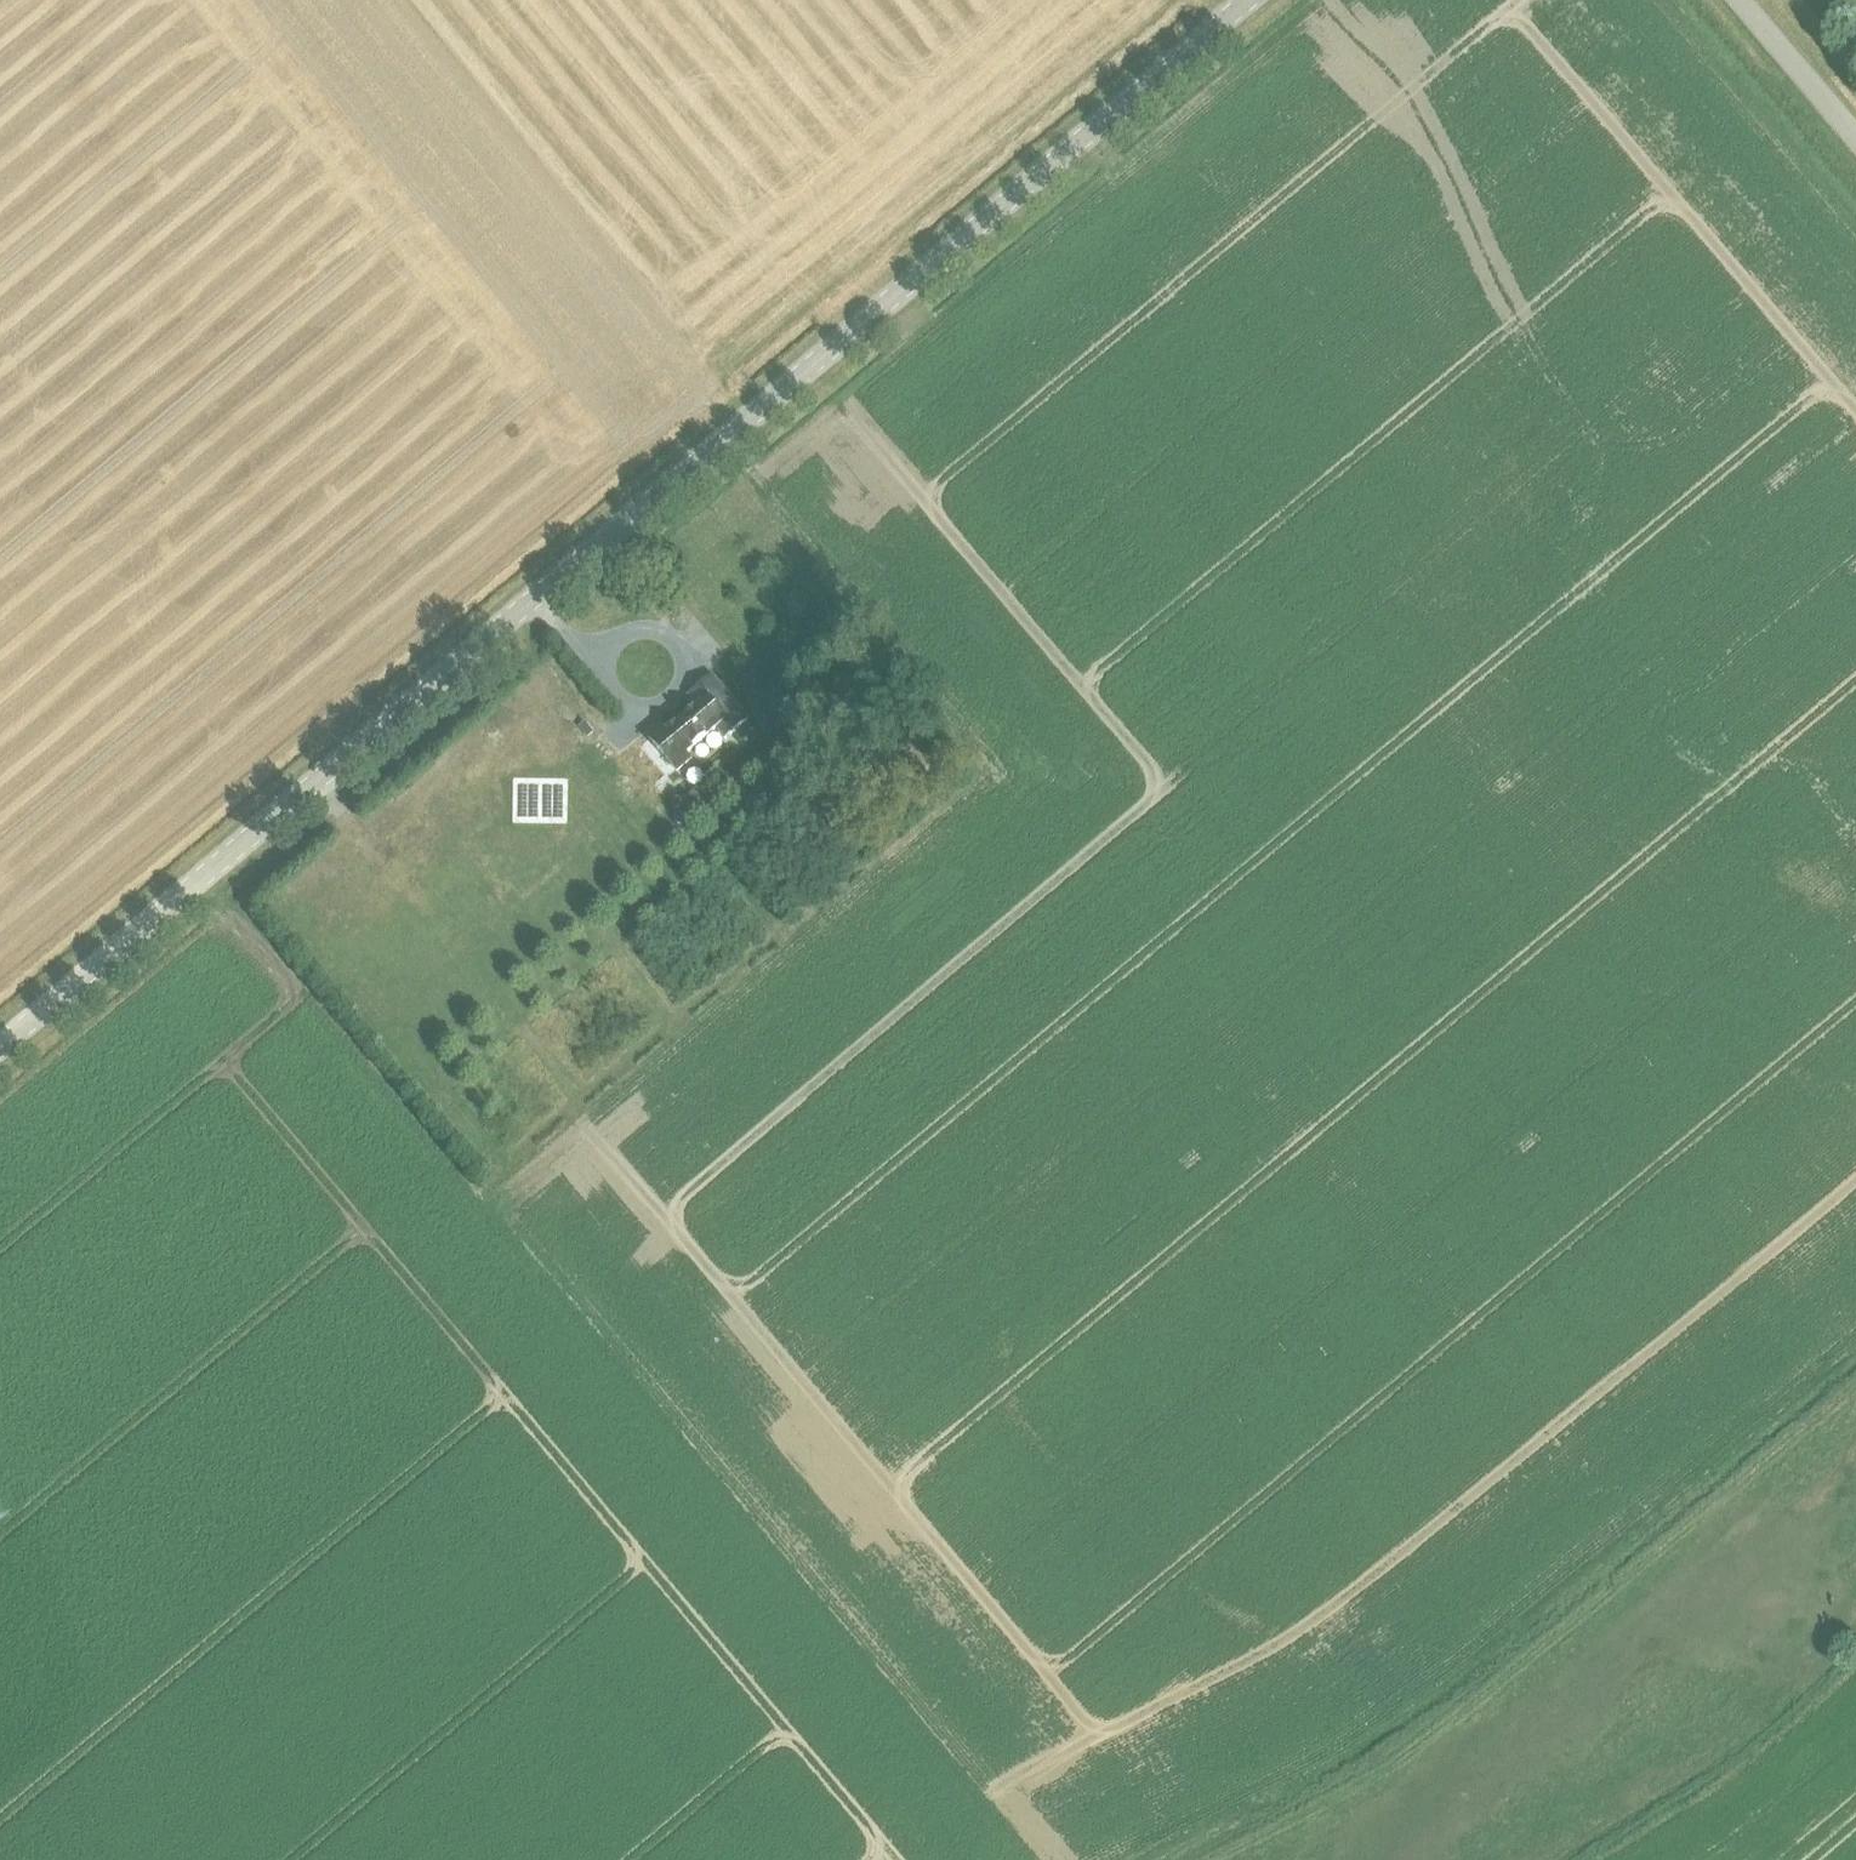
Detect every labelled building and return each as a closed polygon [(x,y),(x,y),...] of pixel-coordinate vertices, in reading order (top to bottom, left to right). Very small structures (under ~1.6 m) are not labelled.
[(727,739),(751,719),(714,675),(693,692),(701,701),(668,729),(665,725),(650,738),(678,772),(694,759),(689,753),(718,728),(727,739)]
